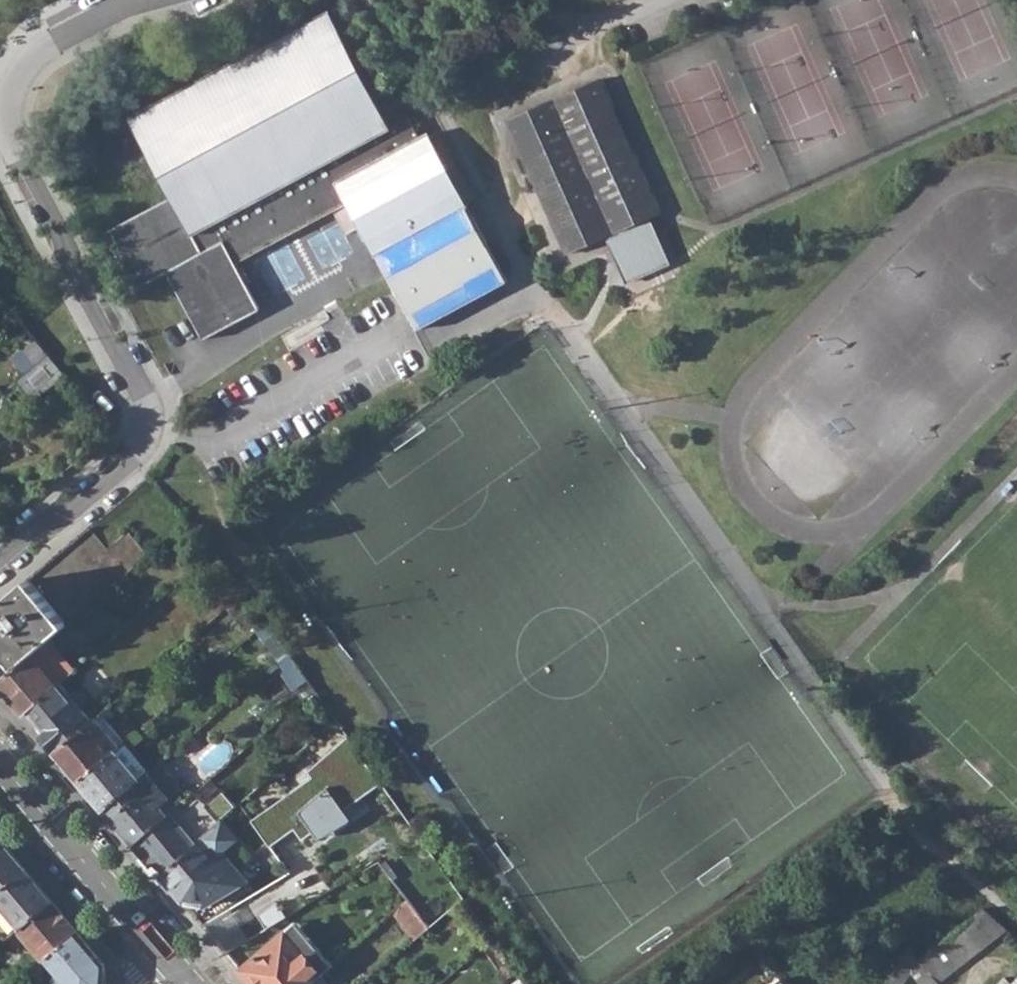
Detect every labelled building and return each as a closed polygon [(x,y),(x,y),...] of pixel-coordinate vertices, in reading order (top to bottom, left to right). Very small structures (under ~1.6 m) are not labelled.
[(166,268),(202,337),(256,308),(241,280),(245,279),(237,265),(234,266),(231,260),(332,208),(344,232),(359,225),(413,330),(503,282),(427,135),(419,139),(406,115),(387,125),(330,15),(133,117),(172,194),(119,223),(104,229),(109,243),(131,286),(166,268)] [(506,121),(565,254),(589,243),(659,211),(598,79),(506,121)] [(649,219),(607,239),(626,281),(668,262),(649,219)] [(40,395),(65,374),(49,353),(0,395),(0,420),(16,406),(8,396),(21,384),(34,400),(40,395)] [(99,413),(65,374),(40,395),(73,435),(99,413)] [(19,666),(32,655),(51,638),(68,624),(29,578),(0,603),(0,644),(19,666)] [(61,683),(76,670),(51,638),(32,655),(19,666),(0,682),(0,684),(25,713),(30,710),(57,686),(61,683)] [(38,728),(57,751),(93,722),(61,683),(57,686),(30,710),(41,725),(38,728)] [(57,751),(81,780),(115,751),(119,747),(99,723),(102,720),(99,716),(93,722),(57,751)] [(327,847),(349,829),(353,742),(349,736),(313,765),(312,774),(254,820),(273,844),(305,819),(327,847)] [(119,747),(115,751),(140,779),(149,772),(125,743),(119,747)] [(105,809),(140,779),(115,751),(81,780),(105,809)] [(135,843),(169,814),(161,805),(171,797),(170,789),(152,769),(149,772),(140,779),(105,809),(135,843)] [(157,859),(166,870),(199,843),(172,811),(169,814),(135,843),(152,864),(157,859)] [(183,901),(209,905),(243,885),(225,863),(230,858),(224,851),(240,837),(223,817),(202,835),(204,838),(199,843),(166,870),(161,875),(183,901)] [(24,869),(0,840),(0,889),(24,869)] [(9,914),(15,921),(9,926),(13,931),(17,928),(50,899),(24,869),(0,889),(0,903),(9,914)] [(432,888),(448,911),(464,898),(449,877),(432,888)] [(223,949),(290,919),(275,886),(208,915),(223,949)] [(394,910),(416,939),(430,927),(408,898),(394,910)] [(50,899),(17,928),(43,959),(45,958),(77,930),(50,899)] [(911,971),(922,983),(936,983),(1006,929),(984,909),(918,961),(907,948),(886,983),(903,983),(911,971)] [(13,931),(9,926),(15,921),(9,914),(0,921),(0,930),(7,937),(13,931)] [(45,958),(67,983),(103,983),(103,962),(77,930),(45,958)] [(286,930),(276,939),(312,981),(322,973),(286,930)] [(312,981),(276,939),(246,965),(261,983),(260,983),(309,983),(312,981)] [(322,973),(312,981),(309,983),(332,983),(322,973)]
